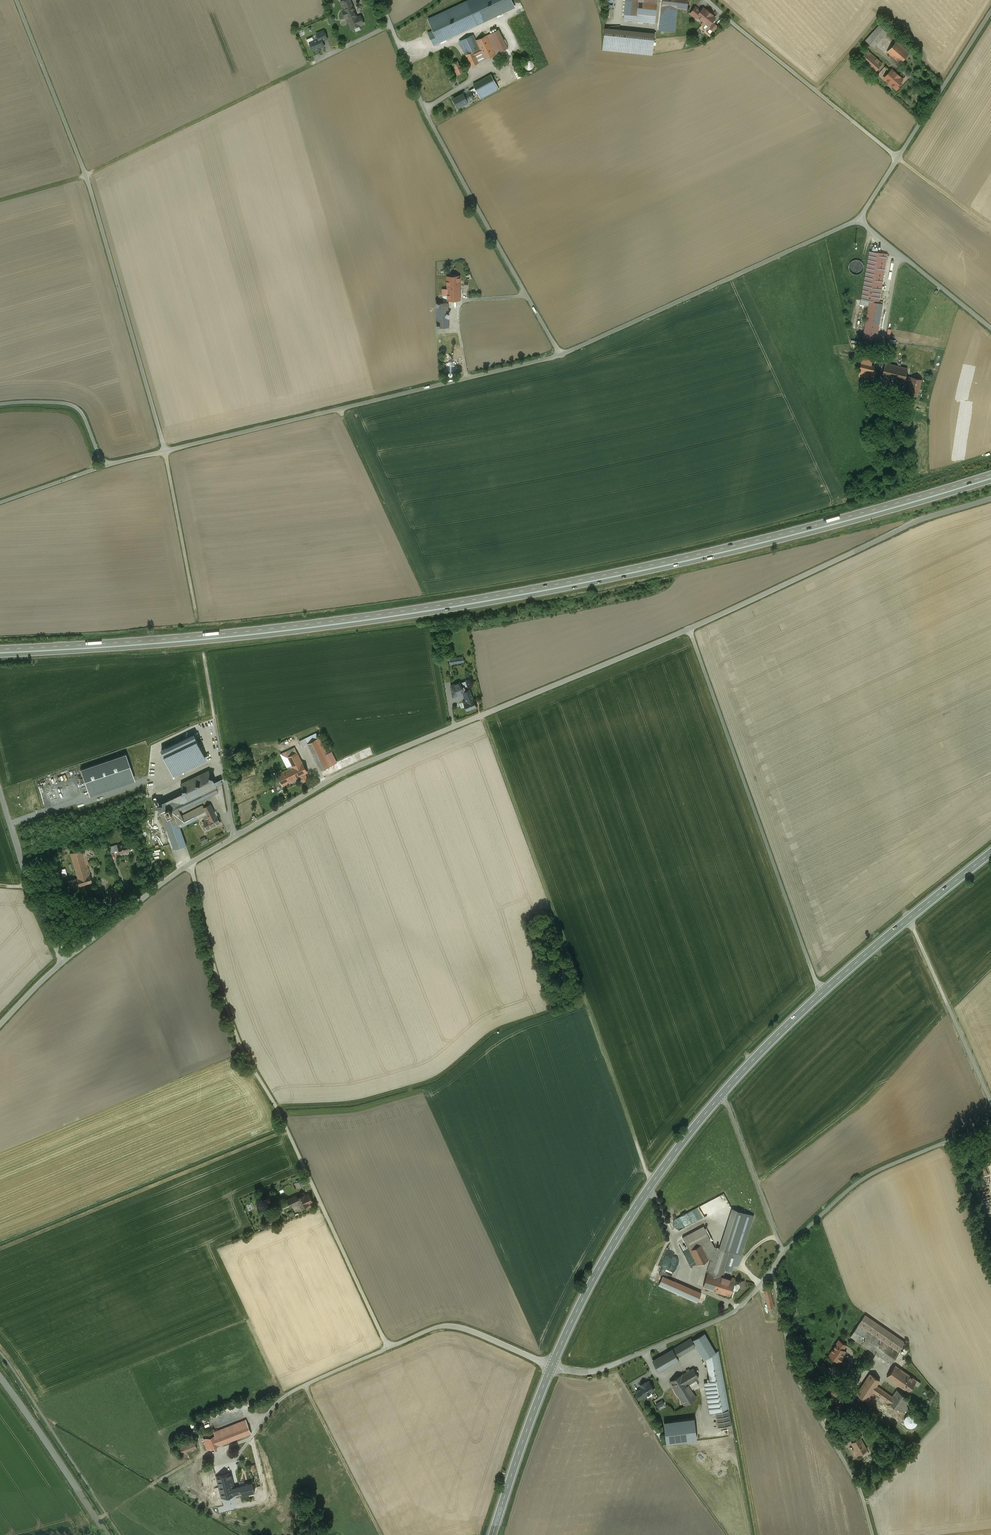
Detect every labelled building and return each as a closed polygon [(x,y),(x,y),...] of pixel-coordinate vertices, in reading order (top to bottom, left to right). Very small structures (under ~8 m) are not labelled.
[(344,9),(352,6),(350,0),(345,0),(341,1),(344,9)] [(428,33),(433,44),(514,7),(511,0),(469,0),(428,19),(433,30),(428,33)] [(623,19),(655,23),(657,3),(638,1),(638,0),(625,0),(623,19)] [(662,6),(677,8),(687,9),(688,0),(662,0),(662,6)] [(357,17),(352,6),(344,9),(344,10),(343,11),(345,18),(347,17),(352,28),(360,25),(363,23),(361,16),(357,17)] [(677,8),(662,6),(659,29),(674,31),(677,8)] [(697,16),(701,11),(696,7),(690,13),(696,18),(697,16)] [(706,10),(703,8),(701,11),(697,16),(700,18),(699,19),(703,22),(704,21),(709,25),(715,18),(712,15),(713,15),(706,10)] [(879,25),(865,40),(873,47),(886,32),(879,25)] [(655,33),(605,28),(602,50),(652,55),(655,33)] [(499,29),(488,35),(496,53),(500,52),(508,48),(499,29)] [(320,37),(322,41),(327,38),(324,30),(316,34),(318,38),(320,37)] [(473,35),(459,41),(466,55),(474,51),(476,55),(481,53),(475,40),(473,35)] [(488,35),(478,39),(475,40),(481,53),(484,60),(497,54),(496,53),(488,35)] [(315,42),(311,44),(313,50),(317,49),(318,50),(321,49),(320,48),(324,46),(322,41),(320,37),(318,38),(314,40),(315,42)] [(909,53),(896,41),(887,52),(900,63),(909,53)] [(882,63),(867,50),(857,61),(872,75),(882,63)] [(474,51),(466,55),(471,66),(479,62),(476,55),(474,51)] [(476,55),(479,62),(485,60),(484,60),(481,53),(476,55)] [(534,65),(531,60),(524,64),(528,69),(534,65)] [(459,65),(453,68),(456,76),(463,73),(459,65)] [(894,71),(891,69),(885,77),(887,79),(886,80),(897,89),(900,85),(899,84),(903,79),(900,77),(900,76),(894,71)] [(475,87),(478,93),(496,83),(491,74),(473,84),(475,87)] [(478,93),(481,99),(499,89),(496,83),(478,93)] [(470,92),(464,95),(467,102),(474,98),(473,96),(470,91),(470,92)] [(463,94),(453,99),(458,107),(468,102),(467,102),(464,95),(463,94)] [(887,254),(869,251),(861,300),(869,301),(862,339),(876,342),(883,303),(878,303),(887,254)] [(849,267),(850,271),(852,273),(855,274),(858,274),(861,273),(863,270),(864,267),(863,263),(861,261),(858,260),(854,260),(851,261),(850,264),(849,267)] [(459,276),(447,277),(447,281),(444,281),(444,286),(447,286),(448,295),(448,300),(460,300),(460,299),(459,276)] [(449,327),(448,303),(439,303),(437,303),(438,328),(449,327)] [(920,360),(911,359),(910,370),(919,371),(920,360)] [(865,361),(861,361),(859,372),(869,373),(870,362),(865,361)] [(890,364),(884,362),(881,376),(887,377),(904,381),(904,380),(905,376),(907,368),(890,364)] [(912,377),(905,376),(904,380),(910,382),(909,384),(910,385),(909,389),(918,391),(921,379),(912,377)] [(463,656),(449,658),(450,665),(464,662),(463,656)] [(461,686),(452,690),(453,697),(463,692),(463,691),(461,686)] [(469,689),(463,691),(463,692),(466,699),(470,698),(470,699),(473,698),(469,689)] [(466,699),(463,700),(467,709),(476,706),(473,698),(470,699),(470,698),(466,699)] [(195,733),(161,748),(172,772),(206,756),(195,733)] [(304,738),(298,741),(300,743),(301,747),(308,744),(307,742),(304,738)] [(323,745),(318,747),(315,741),(308,744),(318,766),(330,760),(323,745)] [(293,747),(279,753),(287,769),(301,762),(293,747)] [(126,754),(81,769),(89,796),(135,781),(126,754)] [(287,769),(284,770),(289,780),(306,772),(301,762),(287,769)] [(209,770),(181,784),(185,792),(188,799),(216,786),(209,770)] [(284,770),(276,774),(282,785),(287,782),(287,781),(289,780),(284,770)] [(216,786),(218,792),(219,792),(224,793),(222,783),(216,786)] [(166,810),(169,816),(176,812),(218,792),(216,786),(188,799),(166,810)] [(185,792),(157,805),(160,813),(162,812),(166,810),(188,799),(185,792)] [(216,815),(210,804),(204,807),(207,814),(210,819),(206,821),(203,822),(207,829),(214,825),(218,824),(220,822),(219,819),(220,818),(218,814),(216,815)] [(203,805),(179,817),(183,826),(203,816),(207,814),(204,807),(203,805)] [(176,812),(169,816),(166,810),(162,812),(166,825),(178,821),(180,827),(183,826),(179,817),(176,812)] [(178,821),(166,825),(174,849),(186,845),(180,827),(178,821)] [(128,841),(117,845),(120,853),(130,850),(129,846),(128,841)] [(88,875),(81,850),(71,853),(78,878),(75,879),(68,881),(70,888),(92,882),(90,874),(88,875)] [(115,890),(119,899),(125,896),(121,888),(115,890)] [(106,907),(101,910),(104,915),(109,911),(106,907)] [(984,1163),(979,1165),(983,1176),(988,1174),(984,1163)] [(305,1194),(298,1197),(297,1195),(288,1199),(291,1205),(298,1201),(299,1204),(300,1203),(302,1207),(309,1203),(309,1202),(313,1200),(309,1193),(305,1194)] [(726,1194),(674,1218),(678,1226),(682,1224),(683,1225),(730,1203),(726,1194)] [(732,1209),(720,1248),(730,1251),(741,1255),(754,1215),(732,1209)] [(703,1225),(682,1237),(689,1249),(710,1238),(706,1230),(703,1225)] [(720,1248),(715,1247),(710,1238),(689,1249),(697,1264),(710,1257),(711,1258),(707,1271),(708,1272),(723,1276),(725,1268),(730,1251),(720,1248)] [(741,1255),(730,1251),(725,1268),(732,1270),(734,1263),(738,1265),(741,1255)] [(723,1276),(708,1272),(703,1286),(730,1295),(735,1280),(723,1276)] [(701,1292),(663,1275),(659,1284),(697,1301),(701,1292)] [(770,1289),(764,1290),(768,1308),(774,1307),(770,1289)] [(905,1343),(865,1314),(858,1324),(899,1352),(905,1343)] [(899,1352),(858,1324),(850,1336),(891,1364),(899,1352)] [(704,1333),(692,1340),(691,1338),(673,1349),(677,1357),(696,1345),(704,1359),(706,1357),(715,1352),(704,1333)] [(846,1345),(838,1340),(835,1344),(835,1345),(836,1344),(843,1349),(846,1345)] [(843,1349),(836,1344),(835,1345),(832,1350),(833,1351),(831,1355),(838,1360),(839,1361),(842,1356),(841,1356),(844,1350),(843,1349)] [(673,1349),(653,1360),(659,1371),(679,1359),(677,1357),(673,1349)] [(715,1352),(706,1357),(707,1362),(707,1363),(707,1365),(719,1363),(718,1359),(717,1351),(715,1352)] [(719,1363),(707,1365),(710,1380),(704,1381),(706,1391),(712,1390),(716,1410),(727,1408),(728,1410),(729,1409),(720,1358),(718,1359),(719,1363)] [(916,1380),(895,1365),(886,1377),(908,1391),(916,1380)] [(693,1368),(682,1374),(687,1383),(695,1379),(696,1378),(699,1377),(693,1368)] [(870,1373),(856,1393),(866,1400),(872,1391),(888,1402),(892,1396),(876,1385),(879,1380),(870,1373)] [(682,1374),(670,1381),(684,1404),(696,1397),(691,1389),(687,1383),(682,1374)] [(695,1379),(687,1383),(691,1389),(699,1384),(695,1379)] [(646,1394),(654,1390),(649,1381),(646,1383),(645,1382),(641,1384),(641,1385),(640,1386),(641,1388),(645,1395),(646,1394)] [(646,1395),(646,1394),(645,1395),(641,1388),(636,1392),(640,1399),(646,1395)] [(712,1390),(706,1391),(710,1413),(716,1412),(716,1410),(712,1390)] [(907,1397),(896,1390),(892,1396),(888,1402),(899,1409),(907,1397)] [(907,1397),(899,1409),(903,1412),(911,1400),(907,1397)] [(727,1408),(716,1410),(716,1412),(719,1427),(730,1424),(728,1410),(727,1408)] [(913,1415),(912,1414),(910,1414),(909,1414),(908,1414),(907,1415),(906,1415),(905,1416),(905,1417),(904,1418),(904,1419),(904,1420),(904,1421),(904,1422),(904,1423),(905,1424),(905,1425),(906,1426),(907,1426),(908,1427),(909,1427),(910,1427),(911,1427),(912,1426),(913,1426),(914,1425),(915,1425),(916,1424),(916,1423),(916,1422),(917,1421),(917,1420),(916,1419),(916,1418),(916,1417),(915,1416),(914,1415),(913,1415)] [(694,1418),(664,1422),(667,1442),(697,1439),(694,1418)] [(246,1419),(232,1424),(234,1427),(203,1438),(208,1449),(220,1445),(220,1444),(251,1433),(246,1419)] [(859,1431),(852,1436),(854,1440),(860,1437),(862,1436),(859,1431)] [(854,1440),(851,1442),(857,1454),(866,1449),(860,1437),(854,1440)] [(195,1442),(180,1447),(182,1453),(197,1448),(195,1442)] [(219,1487),(233,1484),(231,1472),(217,1476),(219,1487)] [(253,1482),(240,1485),(240,1486),(234,1487),(236,1493),(242,1492),(242,1494),(255,1491),(253,1482)] [(233,1484),(219,1487),(222,1497),(236,1494),(234,1487),(233,1484)]
